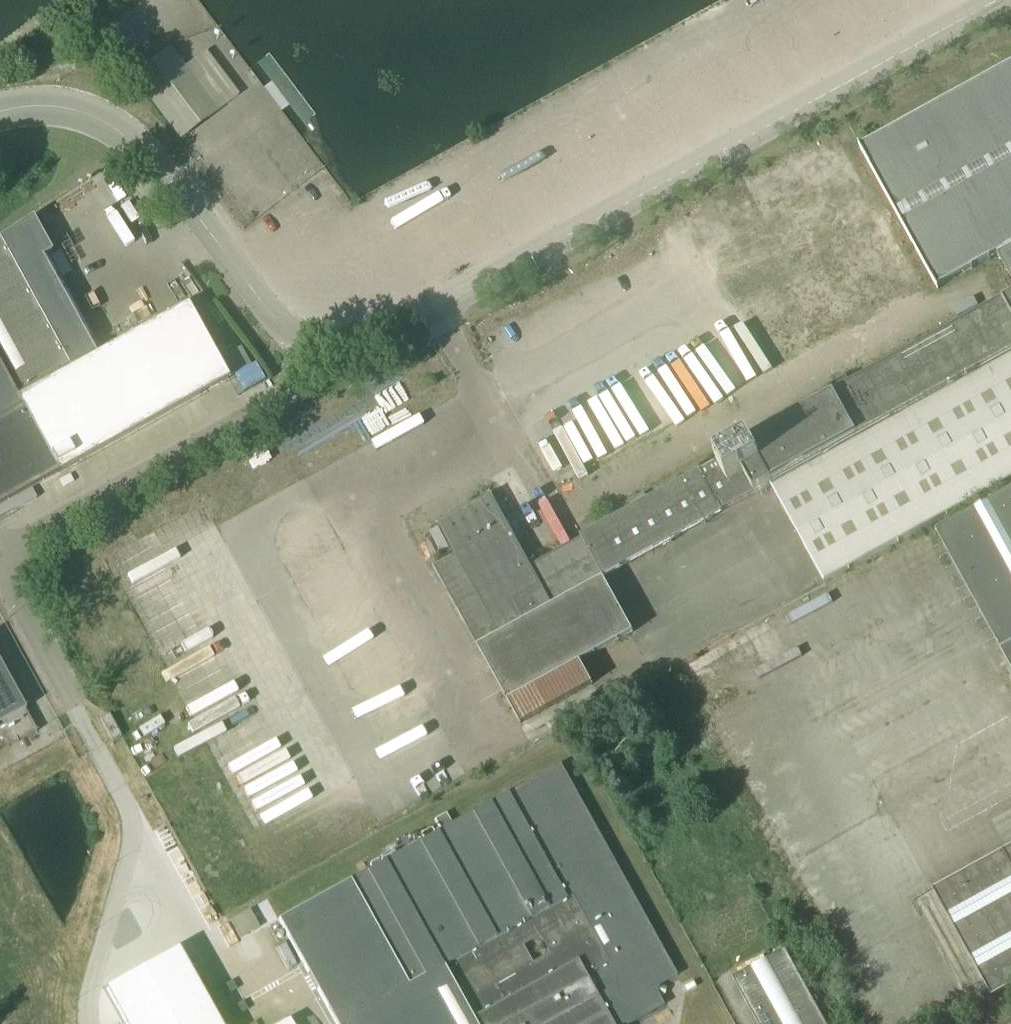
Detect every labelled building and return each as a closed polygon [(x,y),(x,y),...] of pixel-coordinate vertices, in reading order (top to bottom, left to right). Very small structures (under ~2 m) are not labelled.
[(139,8),(159,41),(181,30),(160,0),(151,0),(139,8)] [(175,74),(160,55),(142,69),(133,75),(149,95),(181,138),(216,111),(184,68),(175,74)] [(58,473),(228,379),(187,304),(99,353),(99,351),(101,350),(71,295),(70,296),(70,297),(65,300),(55,283),(62,279),(48,254),(52,252),(33,217),(0,238),(0,505),(58,473)] [(37,731),(0,663),(0,751),(37,731)] [(336,1023),(630,1023),(663,1006),(654,988),(676,976),(559,765),(507,794),(279,920),(336,1023)] [(933,879),(975,970),(1010,954),(1010,843),(933,879)] [(106,989),(126,1023),(219,1023),(178,949),(176,949),(106,988),(106,989)] [(785,949),(733,978),(758,1023),(826,1023),(785,949)]
